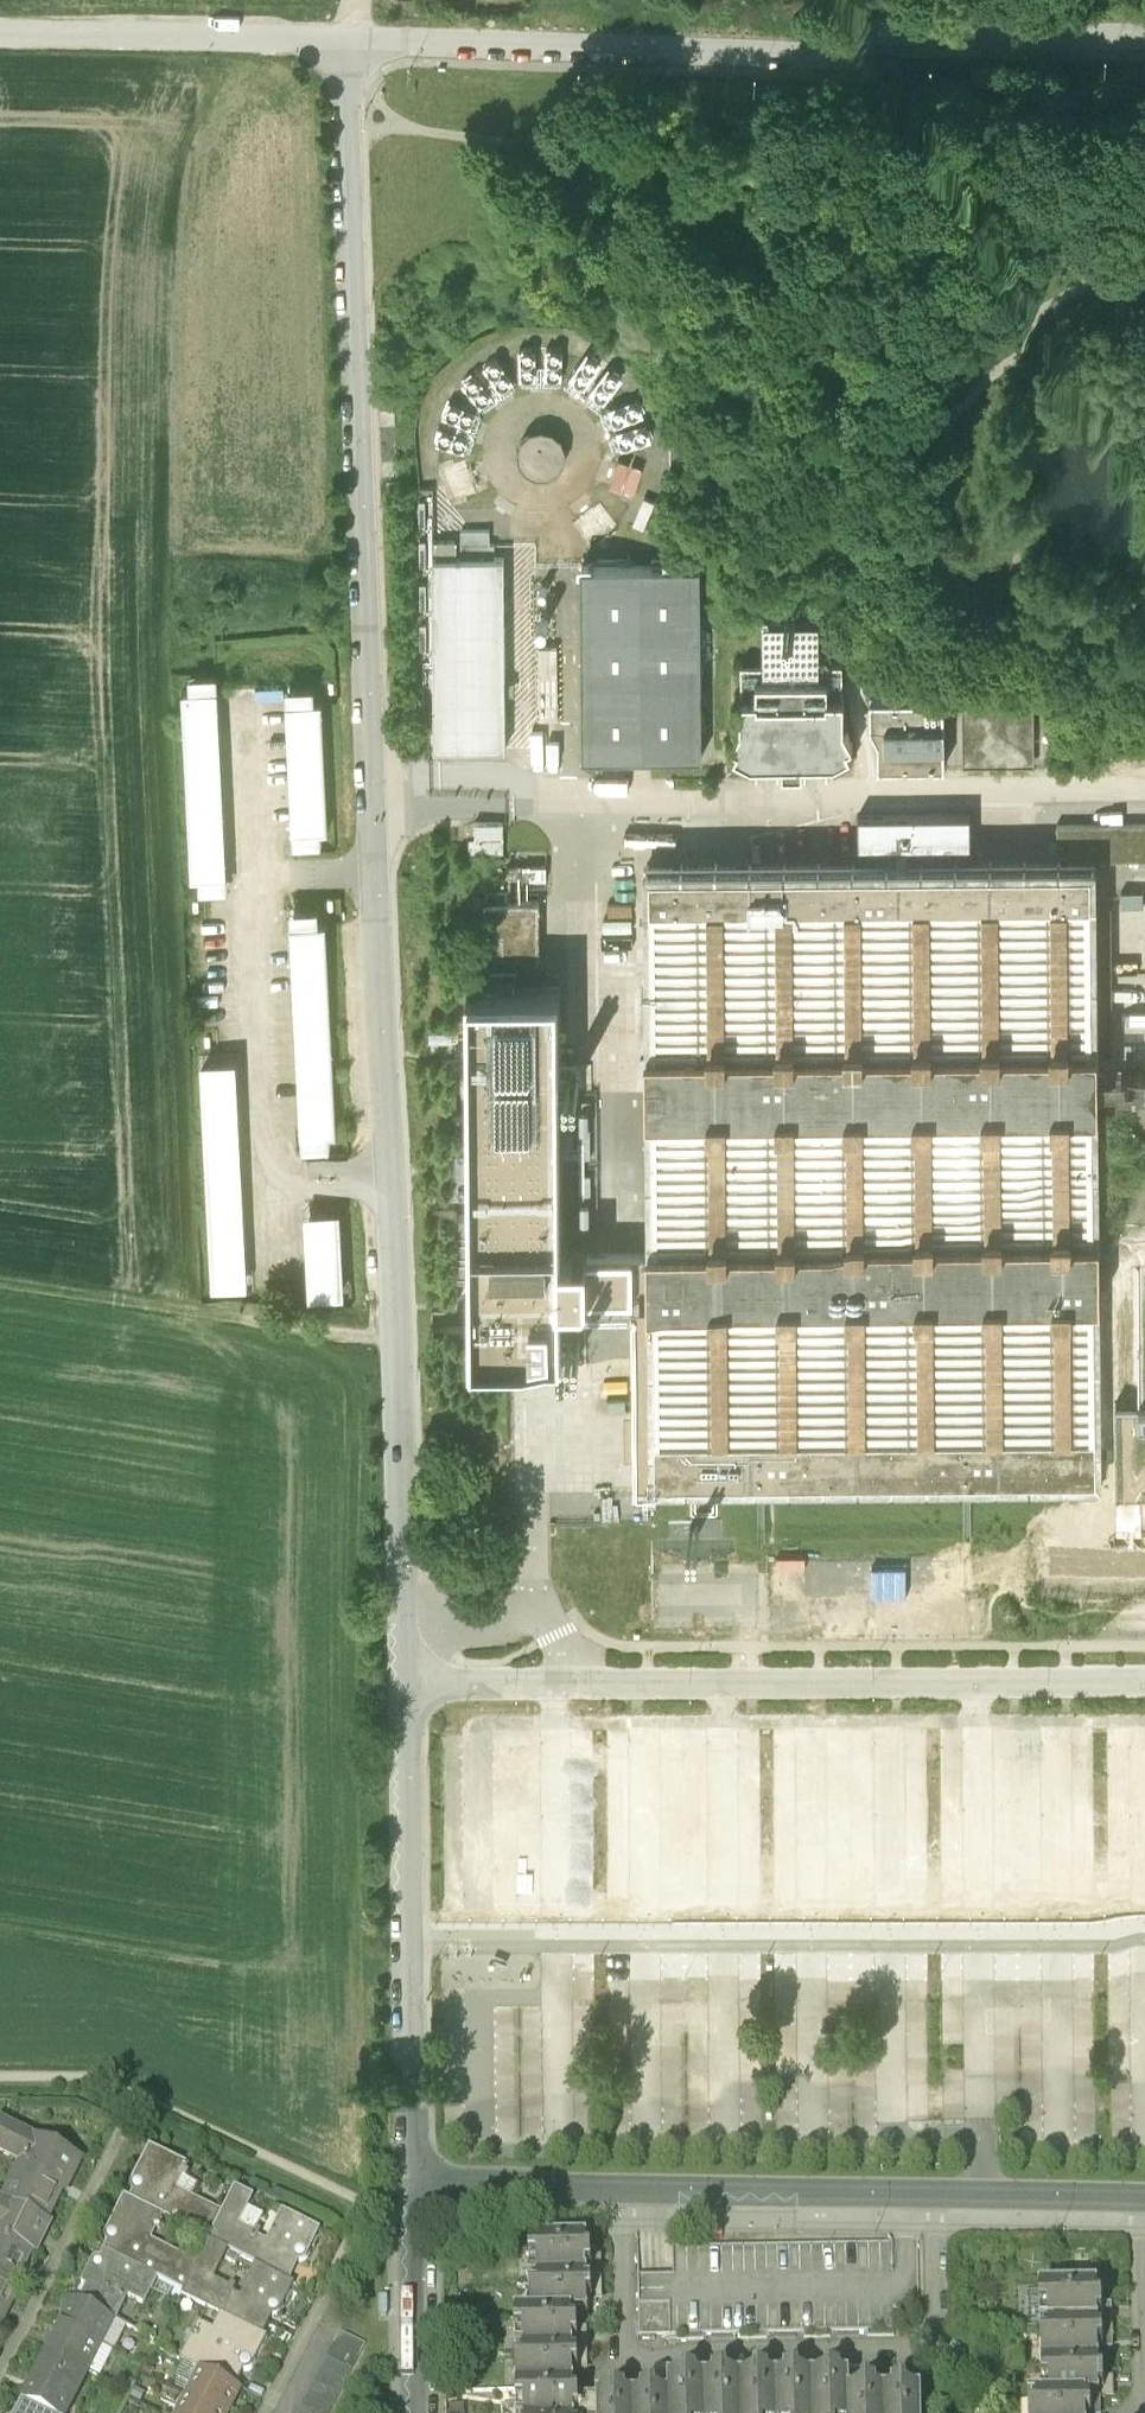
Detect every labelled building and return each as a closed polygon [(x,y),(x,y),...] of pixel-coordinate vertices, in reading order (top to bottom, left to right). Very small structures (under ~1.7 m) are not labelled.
[(520,414),(519,422),(520,430),(524,437),(530,442),(537,445),(545,446),(553,444),(559,439),(564,433),(566,425),(566,418),(563,411),(559,405),(552,401),(545,399),(537,399),(530,402),(524,407),(520,414)] [(447,432),(461,468),(488,458),(473,422),(447,432)] [(459,509),(439,509),(439,529),(459,528),(459,509)] [(492,512),(463,512),(463,528),(498,528),(498,512),(492,512)] [(439,529),(434,528),(435,678),(435,714),(507,713),(506,528),(498,528),(463,528),(459,528),(439,529)] [(701,534),(583,535),(584,721),(703,720),(701,534)] [(763,631),(741,632),(742,694),(729,716),(752,729),(832,728),(857,715),(845,692),(844,630),(821,631),(820,584),(763,585),(763,631)] [(554,622),(537,622),(538,690),(555,690),(554,622)] [(1036,660),(963,661),(965,730),(1037,728),(1036,660)] [(947,661),(872,662),(873,689),(880,703),(880,731),(948,730),(947,661)] [(204,851),(231,850),(223,667),(196,668),(188,668),(196,852),(204,851)] [(328,678),(320,679),(292,679),(296,805),(328,804),(332,804),(328,678)] [(973,777),(861,778),(861,810),(892,810),(892,824),(911,824),(911,810),(973,809),(973,793),(973,777)] [(328,822),(328,804),(296,805),(297,823),(328,822)] [(652,1264),(654,1447),(1104,1443),(1102,1260),(1102,1242),(1102,1201),(1101,1067),(1100,1005),(1099,823),(1085,823),(911,824),(892,824),(648,826),(650,1009),(650,1070),(652,1204),(652,1264)] [(232,866),(231,850),(204,851),(204,868),(232,866)] [(489,851),(490,927),(543,926),(542,864),(512,865),(512,851),(489,851)] [(323,896),(295,897),(305,1106),(334,1105),(342,1104),(332,896),(323,896)] [(564,950),(471,951),(475,1320),(567,1319),(567,1317),(571,1317),(571,1315),(591,1314),(591,1279),(571,1279),(571,1277),(567,1277),(567,1257),(637,1256),(637,1213),(567,1214),(565,1051),(595,1051),(595,1026),(565,1026),(564,950)] [(243,1032),(209,1033),(219,1255),(252,1254),(243,1032)] [(334,1105),(305,1106),(306,1121),(335,1120),(334,1105)] [(350,1263),(347,1181),(311,1183),(314,1264),(350,1263)] [(1143,1363),(1118,1363),(1119,1451),(1144,1451),(1144,1363),(1143,1363)] [(784,1584),(1004,1585),(1004,1552),(784,1551),(784,1584)] [(726,1555),(666,1555),(666,1585),(726,1586),(726,1555)] [(5,2176),(0,2187),(0,2211),(27,2224),(11,2255),(60,2279),(62,2281),(93,2220),(5,2176)] [(197,2229),(159,2211),(141,2247),(140,2252),(142,2257),(139,2264),(218,2301),(231,2276),(185,2253),(197,2229)] [(242,2253),(231,2276),(218,2301),(217,2305),(238,2315),(265,2329),(298,2345),(309,2323),(312,2323),(313,2322),(315,2321),(317,2319),(327,2296),(290,2277),(275,2310),(267,2306),(268,2304),(263,2301),(271,2284),(255,2276),(262,2263),(242,2253)] [(0,2257),(0,2290),(6,2293),(0,2305),(0,2332),(27,2345),(60,2279),(11,2255),(8,2261),(0,2257)] [(173,2280),(133,2262),(115,2298),(114,2304),(116,2309),(114,2316),(167,2342),(193,2354),(207,2327),(161,2306),(173,2280)] [(238,2315),(217,2305),(207,2327),(193,2354),(190,2362),(229,2380),(271,2400),(282,2379),(285,2378),(287,2378),(288,2376),(290,2373),(302,2347),(298,2345),(265,2329),(249,2361),(243,2358),(245,2353),(240,2351),(238,2354),(223,2346),(238,2315)] [(595,2313),(537,2313),(537,2349),(595,2349),(595,2338),(601,2338),(601,2321),(595,2321),(595,2313)] [(167,2342),(114,2316),(110,2323),(106,2322),(102,2324),(100,2327),(80,2363),(125,2386),(138,2361),(153,2369),(167,2342)] [(595,2349),(537,2349),(538,2383),(580,2382),(596,2382),(596,2369),(601,2369),(601,2356),(595,2356),(595,2349)] [(1052,2363),(1053,2398),(1115,2396),(1114,2361),(1052,2363)] [(125,2386),(80,2363),(67,2389),(112,2411),(125,2386)] [(276,2403),(271,2400),(229,2380),(221,2396),(206,2389),(194,2412),(272,2412),(276,2403)] [(522,2384),(523,2412),(580,2412),(580,2410),(586,2410),(586,2393),(580,2393),(580,2382),(538,2383),(522,2384)] [(67,2389),(56,2411),(60,2412),(111,2412),(112,2411),(67,2389)] [(349,2394),(339,2412),(374,2412),(377,2408),(349,2394)] [(1053,2412),(1116,2412),(1115,2396),(1053,2398),(1053,2412)]
